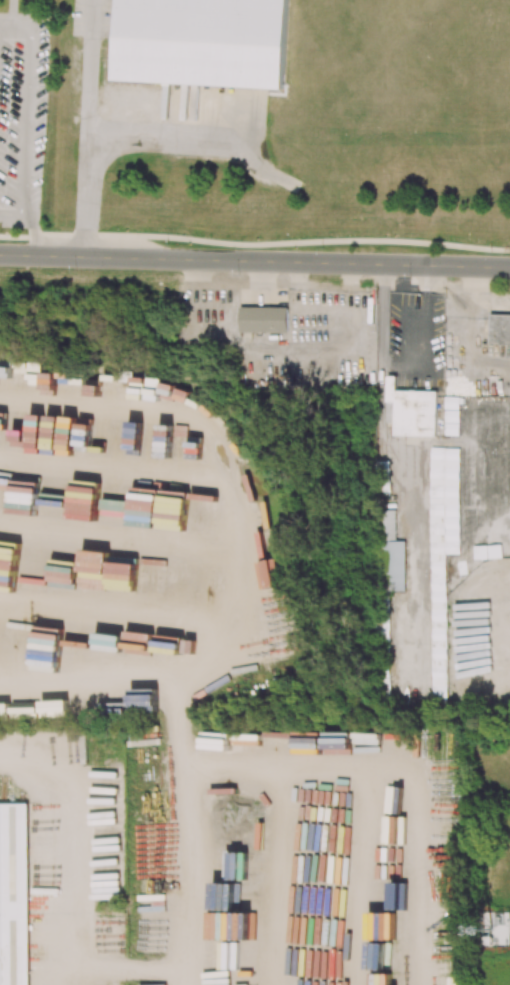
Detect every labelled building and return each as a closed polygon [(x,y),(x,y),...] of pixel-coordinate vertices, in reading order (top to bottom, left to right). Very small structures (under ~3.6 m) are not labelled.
[(113,79),(118,0),(288,0),(282,90),(113,79)] [(239,332),(287,333),(288,308),(240,307),(239,332)] [(490,314),(489,344),(509,345),(509,315),(490,314)] [(385,424),(394,424),(393,435),(435,436),(436,391),(395,390),(396,376),(386,376),(385,424)] [(459,554),(459,448),(430,448),(430,556),(437,556),(437,554),(459,554)] [(395,510),(382,510),(382,551),(390,551),(390,591),(405,591),(405,541),(395,541),(395,510)] [(444,571),(431,571),(432,620),(445,619),(444,571)] [(30,803),(31,984),(0,984),(0,804),(30,803)]
